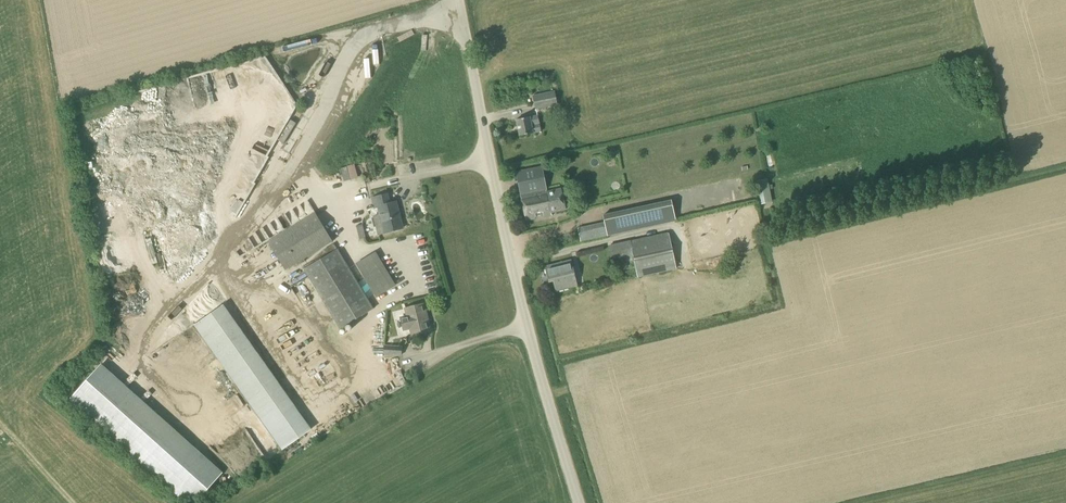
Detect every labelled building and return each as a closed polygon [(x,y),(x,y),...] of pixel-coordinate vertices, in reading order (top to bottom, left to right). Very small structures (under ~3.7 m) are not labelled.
[(528,88),(539,86),(537,78),(526,80),(528,88)] [(535,110),(558,105),(555,91),(532,95),(535,110)] [(101,114),(94,116),(96,123),(103,120),(101,114)] [(519,136),(533,134),(541,132),(537,115),(529,117),(516,120),(519,136)] [(306,116),(299,126),(306,130),(313,120),(306,116)] [(283,144),(295,123),(290,120),(278,141),(283,144)] [(547,192),(542,166),(516,171),(521,196),(526,221),(551,215),(551,213),(565,210),(560,189),(547,192)] [(344,182),(350,180),(347,167),(340,168),(344,182)] [(763,183),(766,202),(775,200),(771,181),(763,183)] [(356,199),(365,197),(364,191),(354,193),(356,199)] [(388,204),(386,195),(371,198),(373,207),(377,207),(379,214),(372,216),(377,236),(384,234),(383,232),(402,228),(395,203),(388,204)] [(671,200),(602,215),(603,222),(606,237),(676,221),(671,200)] [(285,270),(332,242),(315,213),(267,241),(285,270)] [(359,240),(365,238),(362,225),(356,226),(359,240)] [(676,270),(668,232),(608,245),(613,269),(634,264),(637,278),(676,270)] [(340,329),(373,309),(338,249),(304,269),(340,329)] [(376,297),(395,285),(375,252),(355,264),(376,297)] [(574,287),(572,276),(574,276),(570,261),(545,267),(549,282),(553,281),(556,292),(574,287)] [(308,428),(229,297),(198,315),(277,446),(308,428)] [(430,331),(424,305),(404,310),(406,317),(400,318),(403,330),(409,329),(411,336),(430,331)] [(401,356),(402,346),(384,345),(383,355),(401,356)] [(125,355),(129,359),(137,351),(132,347),(125,355)] [(301,359),(303,364),(313,360),(311,355),(301,359)] [(315,371),(320,379),(333,369),(328,361),(315,371)] [(409,386),(415,384),(410,371),(404,373),(409,386)] [(180,389),(187,382),(179,373),(172,380),(180,389)] [(221,464),(194,439),(185,449),(192,455),(187,461),(193,466),(184,476),(199,489),(221,464)] [(183,466),(181,453),(184,452),(183,444),(178,445),(179,451),(171,452),(174,468),(183,466)]
